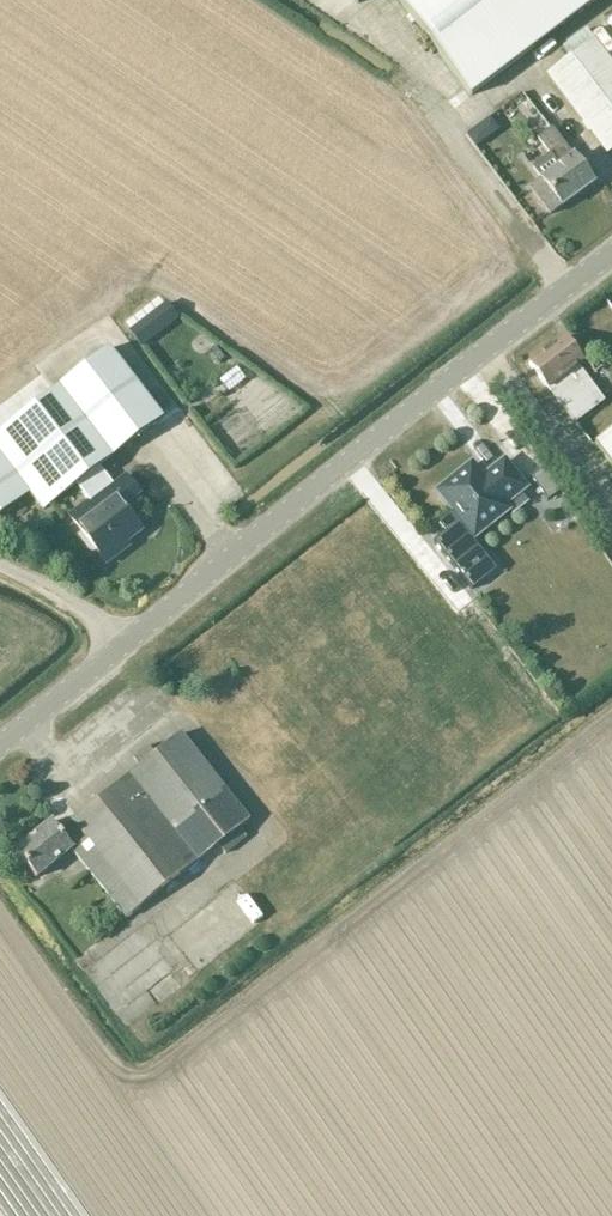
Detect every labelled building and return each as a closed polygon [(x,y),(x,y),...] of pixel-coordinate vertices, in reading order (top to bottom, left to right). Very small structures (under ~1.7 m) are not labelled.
[(464,88),(581,0),(398,0),(464,88)] [(604,52),(611,46),(611,41),(597,21),(563,47),(570,56),(547,75),(607,155),(611,151),(611,62),(604,52)] [(557,166),(530,187),(550,214),(594,184),(551,129),(538,140),(557,166)] [(559,404),(560,404),(576,425),(605,403),(589,382),(590,381),(580,366),(584,364),(565,335),(528,364),(559,404)] [(109,348),(0,433),(0,516),(6,512),(16,524),(40,507),(43,511),(77,486),(100,467),(163,419),(109,348)] [(594,446),(611,470),(611,433),(594,446)] [(472,467),(441,492),(475,535),(506,510),(503,506),(525,488),(505,463),(482,481),(472,467)] [(113,484),(100,467),(77,486),(88,500),(69,515),(107,565),(138,541),(135,537),(143,531),(123,509),(140,495),(125,475),(113,484)] [(544,469),(532,477),(549,501),(560,493),(544,469)] [(250,821),(182,733),(155,755),(147,746),(134,757),(142,766),(60,832),(53,821),(14,852),(36,881),(72,851),(126,919),(219,847),(226,855),(247,839),(240,830),(250,821)]
